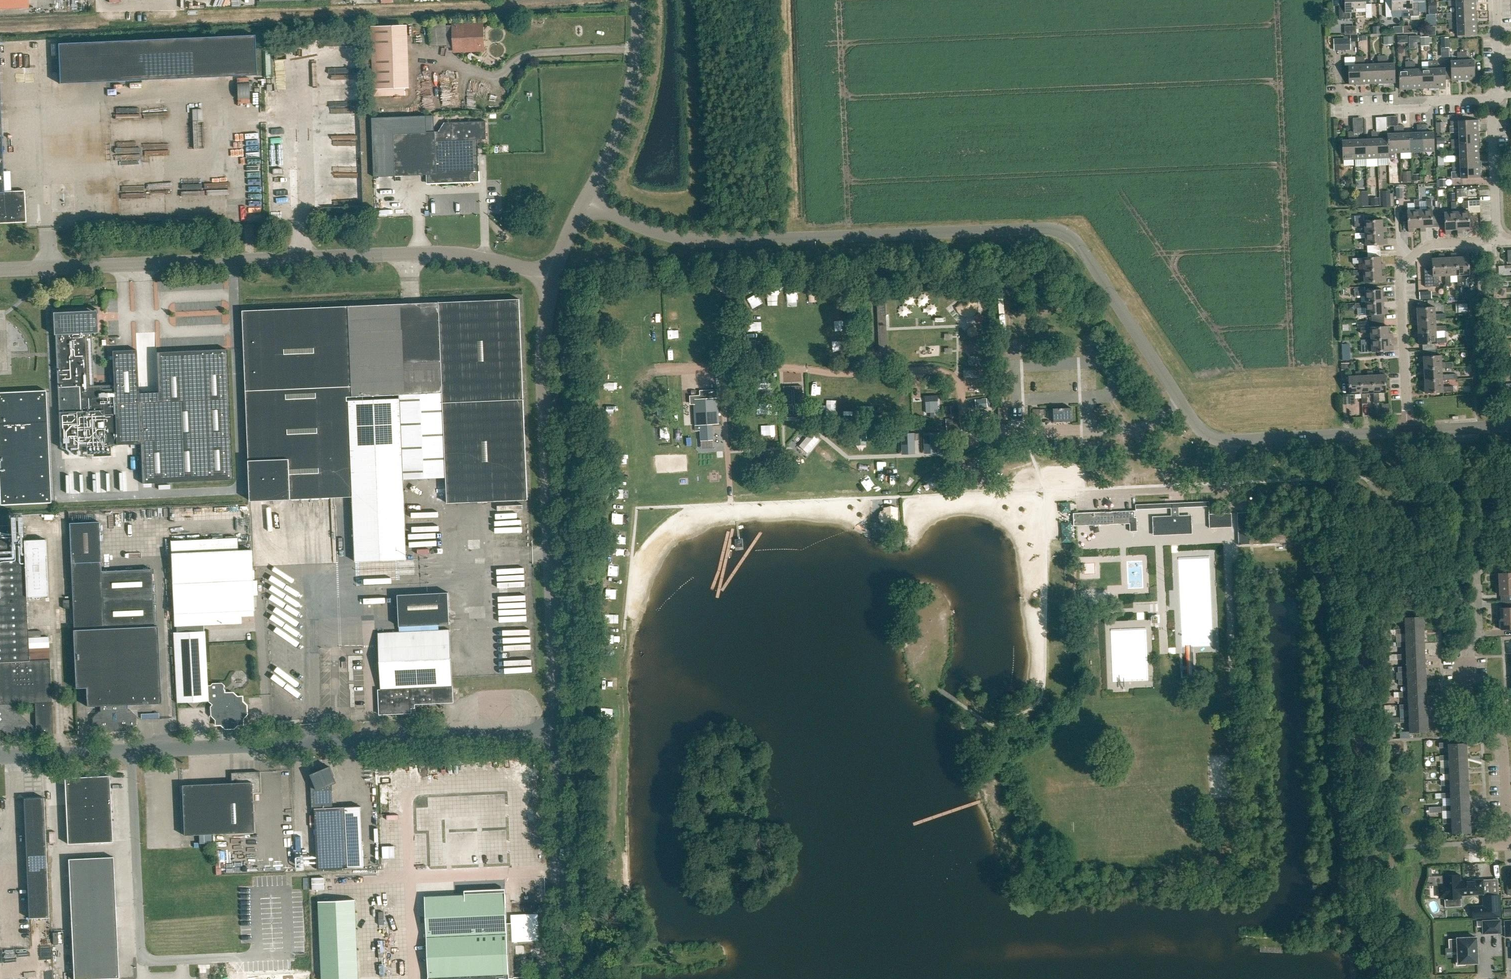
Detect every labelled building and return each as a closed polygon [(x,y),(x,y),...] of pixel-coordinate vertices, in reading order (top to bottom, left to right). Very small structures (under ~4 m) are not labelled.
[(29,8),(28,0),(0,0),(0,10),(29,8)] [(1345,5),(1339,6),(1339,19),(1350,19),(1350,13),(1355,12),(1355,0),(1344,0),(1345,5)] [(1355,12),(1366,12),(1366,18),(1372,18),(1371,4),(1365,4),(1365,0),(1355,0),(1355,12)] [(1391,3),(1385,4),(1386,17),(1392,17),(1392,11),(1402,10),(1402,0),(1391,0),(1391,3)] [(1402,10),(1408,10),(1408,16),(1419,16),(1418,2),(1412,2),(1412,0),(1402,0),(1402,10)] [(1475,5),(1477,5),(1477,0),(1448,2),(1449,6),(1456,6),(1456,13),(1476,12),(1475,5)] [(1476,12),(1456,13),(1457,19),(1449,20),(1449,24),(1478,23),(1478,18),(1476,18),(1476,12)] [(1476,28),(1478,28),(1478,23),(1449,24),(1450,29),(1457,29),(1457,36),(1477,35),(1476,28)] [(460,30),(460,25),(447,26),(447,35),(456,35),(456,47),(469,47),(469,48),(470,49),(476,49),(477,48),(477,46),(482,46),(481,29),(460,30)] [(1343,34),(1355,34),(1354,25),(1343,26),(1343,34)] [(403,27),(373,28),(375,88),(405,87),(403,27)] [(254,35),(116,41),(118,81),(256,75),(254,35)] [(1449,51),(1448,37),(1440,38),(1440,52),(1449,51)] [(1334,49),(1350,49),(1350,39),(1334,39),(1334,49)] [(1462,53),(1457,53),(1457,61),(1450,61),(1451,80),(1458,80),(1458,82),(1463,82),(1462,53)] [(1466,53),(1462,53),(1463,82),(1468,82),(1468,80),(1475,79),(1474,60),(1467,60),(1466,53)] [(1378,64),(1371,64),(1372,84),(1378,84),(1378,86),(1383,85),(1382,56),(1377,57),(1378,64)] [(1382,56),(1383,85),(1388,85),(1388,83),(1395,83),(1394,63),(1387,64),(1387,56),(1382,56)] [(1359,57),(1344,58),(1345,66),(1348,65),(1349,85),(1356,85),(1356,86),(1361,86),(1359,57)] [(1364,57),(1359,57),(1361,86),(1365,86),(1365,84),(1372,84),(1371,64),(1364,65),(1364,57)] [(1428,61),(1428,69),(1422,69),(1422,89),(1429,88),(1429,90),(1434,90),(1433,61),(1428,61)] [(1437,61),(1433,61),(1434,90),(1439,90),(1439,88),(1445,88),(1445,68),(1438,69),(1437,61)] [(1405,62),(1405,70),(1398,70),(1399,90),(1406,89),(1406,91),(1411,91),(1410,62),(1405,62)] [(1415,62),(1410,62),(1411,91),(1416,91),(1416,89),(1422,89),(1422,69),(1415,70),(1415,62)] [(25,221),(23,191),(4,192),(0,112),(0,222),(25,221)] [(428,182),(479,181),(478,139),(485,139),(484,122),(445,123),(439,132),(427,133),(426,116),(372,118),(374,177),(428,175),(428,182)] [(1352,132),(1362,132),(1361,117),(1351,117),(1352,132)] [(1385,130),(1385,117),(1375,117),(1375,130),(1385,130)] [(1479,120),(1450,121),(1451,126),(1458,126),(1459,133),(1478,132),(1478,125),(1480,125),(1479,120)] [(1436,122),(1436,132),(1444,132),(1444,122),(1436,122)] [(243,153),(242,136),(259,136),(259,125),(233,126),(234,154),(243,153)] [(1421,125),(1416,125),(1417,133),(1410,133),(1411,153),(1422,152),(1421,125)] [(1421,125),(1422,152),(1434,152),(1433,132),(1426,132),(1426,125),(1421,125)] [(1394,126),(1394,134),(1387,134),(1387,139),(1388,139),(1388,154),(1389,154),(1400,153),(1398,126),(1394,126)] [(1403,126),(1398,126),(1400,153),(1411,153),(1410,133),(1404,133),(1403,126)] [(1388,139),(1387,139),(1381,139),(1381,131),(1376,132),(1377,159),(1389,158),(1389,154),(1388,154),(1388,139)] [(1358,132),(1353,133),(1354,160),(1366,159),(1365,140),(1358,140),(1358,132)] [(1372,139),(1365,140),(1366,159),(1377,159),(1376,132),(1371,132),(1372,139)] [(1459,139),(1451,140),(1451,144),(1480,143),(1480,138),(1478,138),(1478,132),(1459,133),(1459,139)] [(1349,140),(1342,141),(1343,160),(1354,160),(1353,133),(1348,133),(1349,140)] [(1479,148),(1481,148),(1480,143),(1451,144),(1452,149),(1459,149),(1460,155),(1479,155),(1479,148)] [(1460,155),(1460,162),(1452,162),(1452,167),(1481,166),(1481,161),(1479,161),(1479,155),(1460,155)] [(1481,166),(1452,167),(1453,172),(1460,172),(1460,179),(1480,178),(1480,171),(1482,171),(1481,166)] [(270,196),(278,196),(278,177),(270,177),(270,196)] [(1367,206),(1367,191),(1354,191),(1355,206),(1367,206)] [(1421,228),(1421,231),(1427,231),(1426,228),(1439,227),(1438,214),(1432,215),(1431,199),(1426,199),(1427,210),(1420,210),(1421,228)] [(1420,210),(1420,200),(1415,200),(1415,210),(1407,211),(1408,229),(1409,232),(1415,232),(1415,228),(1421,228),(1420,210)] [(1458,229),(1457,229),(1458,233),(1463,233),(1463,229),(1470,229),(1468,201),(1464,202),(1464,211),(1456,211),(1458,229)] [(1444,212),(1444,214),(1438,214),(1439,227),(1445,227),(1446,234),(1451,234),(1451,230),(1457,229),(1458,229),(1456,211),(1456,202),(1451,202),(1452,212),(1444,212)] [(1365,225),(1365,232),(1383,232),(1387,232),(1386,226),(1383,226),(1382,219),(1365,220),(1365,215),(1354,215),(1354,221),(1354,226),(1365,225)] [(1365,232),(1355,233),(1355,238),(1365,238),(1366,245),(1367,245),(1368,251),(1380,251),(1380,244),(1388,244),(1387,239),(1383,239),(1383,232),(1365,232)] [(1368,257),(1352,258),(1353,263),(1363,263),(1363,270),(1381,269),(1385,269),(1385,264),(1381,264),(1380,251),(1368,251),(1368,257)] [(1468,252),(1462,252),(1462,256),(1456,256),(1455,256),(1457,275),(1457,285),(1463,285),(1462,275),(1470,274),(1468,252)] [(1439,257),(1431,258),(1432,269),(1424,269),(1425,287),(1439,286),(1438,276),(1444,276),(1443,257),(1444,257),(1444,253),(1439,254),(1439,257)] [(1444,257),(1443,257),(1444,276),(1445,286),(1450,286),(1450,275),(1457,275),(1455,256),(1456,256),(1456,253),(1451,253),(1451,256),(1444,257)] [(1363,270),(1353,270),(1353,275),(1364,275),(1364,282),(1386,281),(1385,276),(1381,276),(1381,269),(1363,270)] [(1499,288),(1497,294),(1503,296),(1505,291),(1499,288)] [(1382,290),(1354,291),(1354,296),(1364,296),(1365,303),(1383,302),(1387,302),(1386,296),(1382,297),(1382,290)] [(517,298),(240,313),(249,501),(352,496),(354,561),(405,559),(402,480),(446,478),(447,501),(529,496),(517,298)] [(1365,303),(1355,303),(1355,308),(1365,308),(1365,316),(1371,315),(1371,321),(1384,321),(1383,314),(1387,314),(1387,309),(1383,309),(1383,302),(1365,303)] [(886,305),(877,305),(879,354),(885,354),(883,320),(886,320),(886,305)] [(1417,313),(1417,320),(1435,319),(1446,318),(1445,313),(1435,314),(1434,307),(1413,308),(1413,313),(1417,313)] [(227,349),(157,353),(159,392),(139,393),(137,350),(112,351),(113,385),(93,386),(91,333),(97,333),(96,321),(94,321),(94,313),(85,313),(85,311),(52,312),(53,335),(55,335),(60,447),(77,447),(78,451),(84,450),(83,446),(140,444),(142,484),(233,479),(227,349)] [(1418,325),(1418,333),(1436,331),(1436,332),(1446,331),(1446,325),(1435,326),(1435,319),(1417,320),(1414,320),(1414,326),(1418,325)] [(1371,332),(1371,340),(1389,339),(1392,339),(1392,334),(1388,334),(1388,326),(1384,327),(1384,321),(1371,321),(1356,322),(1357,327),(1360,327),(1360,333),(1371,332)] [(1414,333),(1415,338),(1418,338),(1418,344),(1422,344),(1422,350),(1435,349),(1435,343),(1447,343),(1447,338),(1436,338),(1436,332),(1436,331),(1418,333),(1414,333)] [(1371,340),(1361,341),(1361,345),(1372,344),(1372,352),(1393,351),(1393,346),(1389,346),(1389,339),(1371,340)] [(1423,357),(1419,357),(1419,361),(1423,361),(1423,369),(1442,367),(1452,367),(1452,362),(1442,362),(1441,355),(1436,355),(1435,349),(1422,350),(1423,357)] [(1420,369),(1420,374),(1424,374),(1424,380),(1453,379),(1453,374),(1442,374),(1442,367),(1423,369),(1420,369)] [(1368,372),(1368,376),(1360,376),(1362,394),(1361,394),(1362,404),(1367,404),(1367,394),(1374,394),(1372,375),(1373,375),(1372,371),(1368,372)] [(1385,371),(1379,371),(1379,375),(1373,375),(1372,375),(1374,394),(1374,403),(1379,403),(1379,393),(1386,393),(1385,371)] [(1355,376),(1348,377),(1350,404),(1355,404),(1354,395),(1361,394),(1362,394),(1360,376),(1360,372),(1355,372),(1355,376)] [(1420,381),(1421,386),(1425,386),(1425,393),(1454,391),(1454,386),(1443,387),(1443,379),(1420,381)] [(783,417),(801,417),(800,387),(782,387),(783,417)] [(1,505),(1,504),(49,502),(49,503),(51,503),(46,391),(44,391),(44,392),(0,394),(0,506),(1,505)] [(717,395),(690,397),(691,404),(694,404),(695,425),(719,424),(717,395)] [(987,399),(975,400),(976,409),(988,407),(987,399)] [(1072,408),(1053,409),(1053,423),(1072,422),(1072,408)] [(946,422),(947,432),(962,430),(960,420),(952,421),(952,418),(946,419),(946,422)] [(918,433),(902,434),(902,450),(914,450),(914,440),(918,440),(918,433)] [(940,433),(924,433),(925,449),(937,449),(936,439),(941,439),(940,433)] [(810,435),(798,446),(805,454),(817,442),(810,435)] [(1005,444),(997,445),(997,455),(1005,455),(1005,444)] [(824,457),(833,463),(839,454),(830,449),(824,457)] [(623,495),(623,486),(613,485),(612,495),(623,495)] [(1179,508),(1209,507),(1209,502),(1135,505),(1135,510),(1171,508),(1171,516),(1152,517),(1153,531),(1192,529),(1191,515),(1179,515),(1179,508)] [(606,515),(625,515),(625,504),(607,503),(606,515)] [(895,518),(897,508),(882,505),(881,516),(895,518)] [(1135,518),(1135,511),(1114,512),(1077,513),(1073,513),(1074,526),(1077,526),(1130,524),(1130,532),(1137,531),(1137,518),(1135,518)] [(1248,512),(1237,513),(1238,545),(1252,544),(1323,541),(1322,533),(1249,536),(1248,512)] [(1217,528),(1216,520),(1232,519),(1231,513),(1209,514),(1209,528),(1217,528)] [(99,522),(69,523),(75,688),(86,688),(87,710),(99,709),(99,714),(97,714),(92,720),(92,729),(98,735),(130,733),(136,727),(135,718),(129,712),(127,712),(127,705),(160,703),(157,626),(153,627),(151,569),(101,571),(99,522)] [(1,730),(7,737),(36,735),(35,729),(37,729),(44,735),(52,734),(48,660),(28,661),(25,597),(48,596),(45,540),(22,541),(22,525),(0,526),(0,730),(1,730)] [(237,538),(170,541),(173,627),(175,627),(175,633),(172,633),(176,703),(186,703),(192,709),(198,702),(209,702),(210,701),(212,704),(211,706),(211,715),(215,719),(216,724),(222,724),(225,728),(234,728),(237,722),(243,722),(243,718),(246,714),(246,706),(242,703),(241,697),(236,697),(232,694),(224,694),(223,685),(221,683),(212,683),(210,686),(207,686),(204,632),(201,632),(200,625),(241,624),(241,611),(254,611),(251,550),(238,550),(237,538)] [(1509,572),(1498,572),(1498,584),(1510,583),(1510,565),(1509,565),(1509,572)] [(1498,584),(1499,595),(1510,594),(1510,599),(1510,583),(1498,584)] [(447,593),(397,595),(398,627),(449,625),(447,593)] [(1510,618),(1510,607),(1500,608),(1500,618),(1510,618)] [(1405,616),(1396,617),(1396,622),(1405,621),(1405,628),(1405,631),(1423,630),(1423,617),(1405,618),(1405,616)] [(1500,618),(1501,630),(1510,629),(1510,618),(1500,618)] [(1405,628),(1397,629),(1397,634),(1405,634),(1406,641),(1406,643),(1424,642),(1423,630),(1405,631),(1405,628)] [(376,634),(379,695),(377,695),(378,714),(409,713),(409,704),(453,702),(449,630),(376,634)] [(1406,641),(1397,642),(1397,646),(1406,646),(1406,653),(1406,655),(1425,654),(1424,642),(1406,643),(1406,641)] [(1425,667),(1425,654),(1406,655),(1406,653),(1398,654),(1398,659),(1406,659),(1407,667),(1407,668),(1425,667)] [(1407,667),(1398,667),(1399,672),(1407,671),(1407,679),(1407,681),(1426,680),(1425,667),(1407,668),(1407,667)] [(615,688),(616,679),(602,679),(602,687),(615,688)] [(1407,679),(1399,679),(1399,684),(1407,684),(1408,692),(1408,694),(1427,693),(1426,680),(1407,681),(1407,679)] [(1427,704),(1427,693),(1408,694),(1408,692),(1399,692),(1400,697),(1408,697),(1408,704),(1408,705),(1427,704)] [(502,700),(487,701),(488,714),(502,713),(502,700)] [(1428,717),(1427,704),(1408,705),(1408,704),(1400,704),(1400,710),(1408,709),(1409,716),(1409,718),(1428,717)] [(1429,731),(1428,717),(1409,718),(1409,716),(1400,717),(1401,722),(1409,722),(1410,732),(1429,731)] [(1448,742),(1440,743),(1440,748),(1448,747),(1449,755),(1449,756),(1468,756),(1467,743),(1448,744),(1448,742)] [(1449,755),(1440,755),(1440,760),(1449,760),(1449,768),(1449,769),(1468,769),(1468,756),(1449,756),(1449,755)] [(321,770),(311,771),(312,809),(313,809),(316,870),(349,868),(346,807),(333,808),(332,784),(336,782),(334,777),(329,767),(321,770)] [(1469,781),(1468,769),(1449,769),(1449,768),(1441,768),(1441,773),(1450,773),(1450,780),(1450,782),(1469,781)] [(230,776),(230,782),(180,784),(182,834),(252,832),(251,792),(259,792),(258,771),(233,772),(230,776)] [(64,778),(68,844),(113,842),(109,776),(64,778)] [(1469,793),(1469,781),(1450,782),(1450,780),(1441,780),(1442,785),(1450,785),(1451,793),(1451,795),(1469,794),(1469,793)] [(1470,806),(1469,793),(1469,794),(1451,795),(1451,793),(1442,793),(1442,798),(1451,798),(1451,805),(1451,807),(1470,806)] [(44,797),(24,798),(29,916),(49,915),(44,797)] [(1451,805),(1443,806),(1443,811),(1451,810),(1452,818),(1452,820),(1470,819),(1471,818),(1470,806),(1451,807),(1451,805)] [(1452,818),(1443,818),(1443,823),(1452,823),(1452,833),(1471,832),(1471,818),(1470,819),(1452,820),(1452,818)] [(459,852),(459,863),(469,864),(469,852),(459,852)] [(68,859),(73,978),(92,978),(118,978),(113,857),(68,859)] [(1460,875),(1443,875),(1444,884),(1438,884),(1439,898),(1444,897),(1444,899),(1461,898),(1461,895),(1483,894),(1483,880),(1460,881),(1460,875)] [(426,969),(420,969),(420,978),(426,978),(427,978),(524,978),(524,977),(513,977),(513,973),(508,973),(504,893),(424,897),(426,969)] [(1471,906),(1472,919),(1501,917),(1500,894),(1483,895),(1483,905),(1471,906)] [(318,902),(322,978),(358,978),(354,900),(318,902)] [(518,915),(511,923),(512,934),(519,941),(530,940),(537,933),(537,922),(529,915),(518,915)] [(1501,933),(1500,920),(1482,921),(1483,934),(1501,933)] [(1465,963),(1477,963),(1476,937),(1457,938),(1457,939),(1449,940),(1449,948),(1457,948),(1458,957),(1456,957),(1457,965),(1465,965),(1465,963)]
